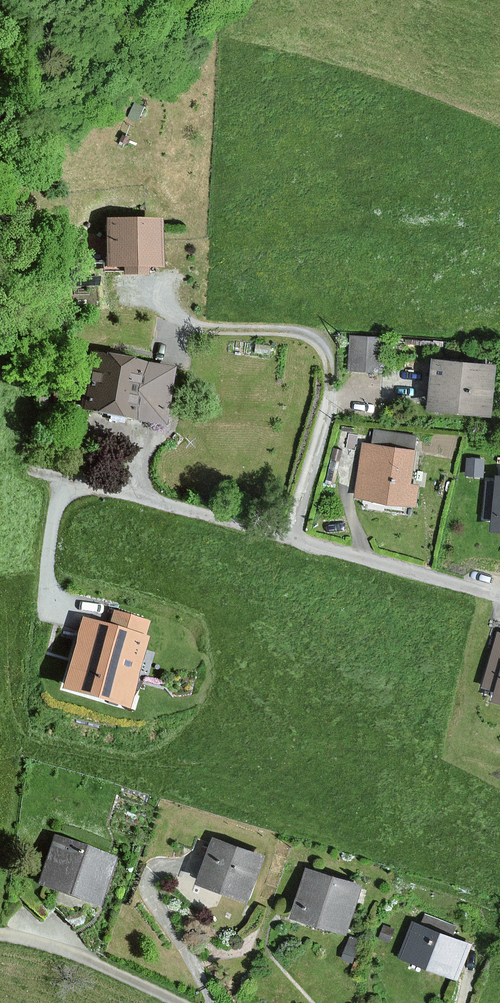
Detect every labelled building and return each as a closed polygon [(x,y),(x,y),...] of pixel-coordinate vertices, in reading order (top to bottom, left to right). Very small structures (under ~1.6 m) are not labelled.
[(160,220),(112,220),(112,264),(125,265),(127,272),(147,272),(147,264),(160,264),(160,220)] [(382,340),(351,338),(349,370),(380,371),(382,340)] [(84,407),(114,412),(137,416),(165,421),(175,368),(145,362),(120,358),(94,353),(84,407)] [(495,366),(433,361),(428,410),(490,415),(495,366)] [(374,427),(373,439),(416,444),(417,431),(374,427)] [(414,451),(364,444),(356,498),(414,506),(416,488),(408,486),(414,451)] [(482,460),(467,459),(467,476),(481,476),(482,460)] [(113,628),(86,621),(67,687),(129,704),(148,637),(144,636),(148,622),(117,613),(113,628)] [(499,635),(483,687),(494,690),(498,691),(496,701),(499,702),(499,635)] [(115,860),(55,839),(40,882),(100,903),(115,860)] [(262,858),(212,840),(197,882),(247,900),(262,858)] [(361,889),(307,872),(293,915),(346,933),(361,889)] [(470,947),(414,925),(401,957),(457,979),(470,947)]
